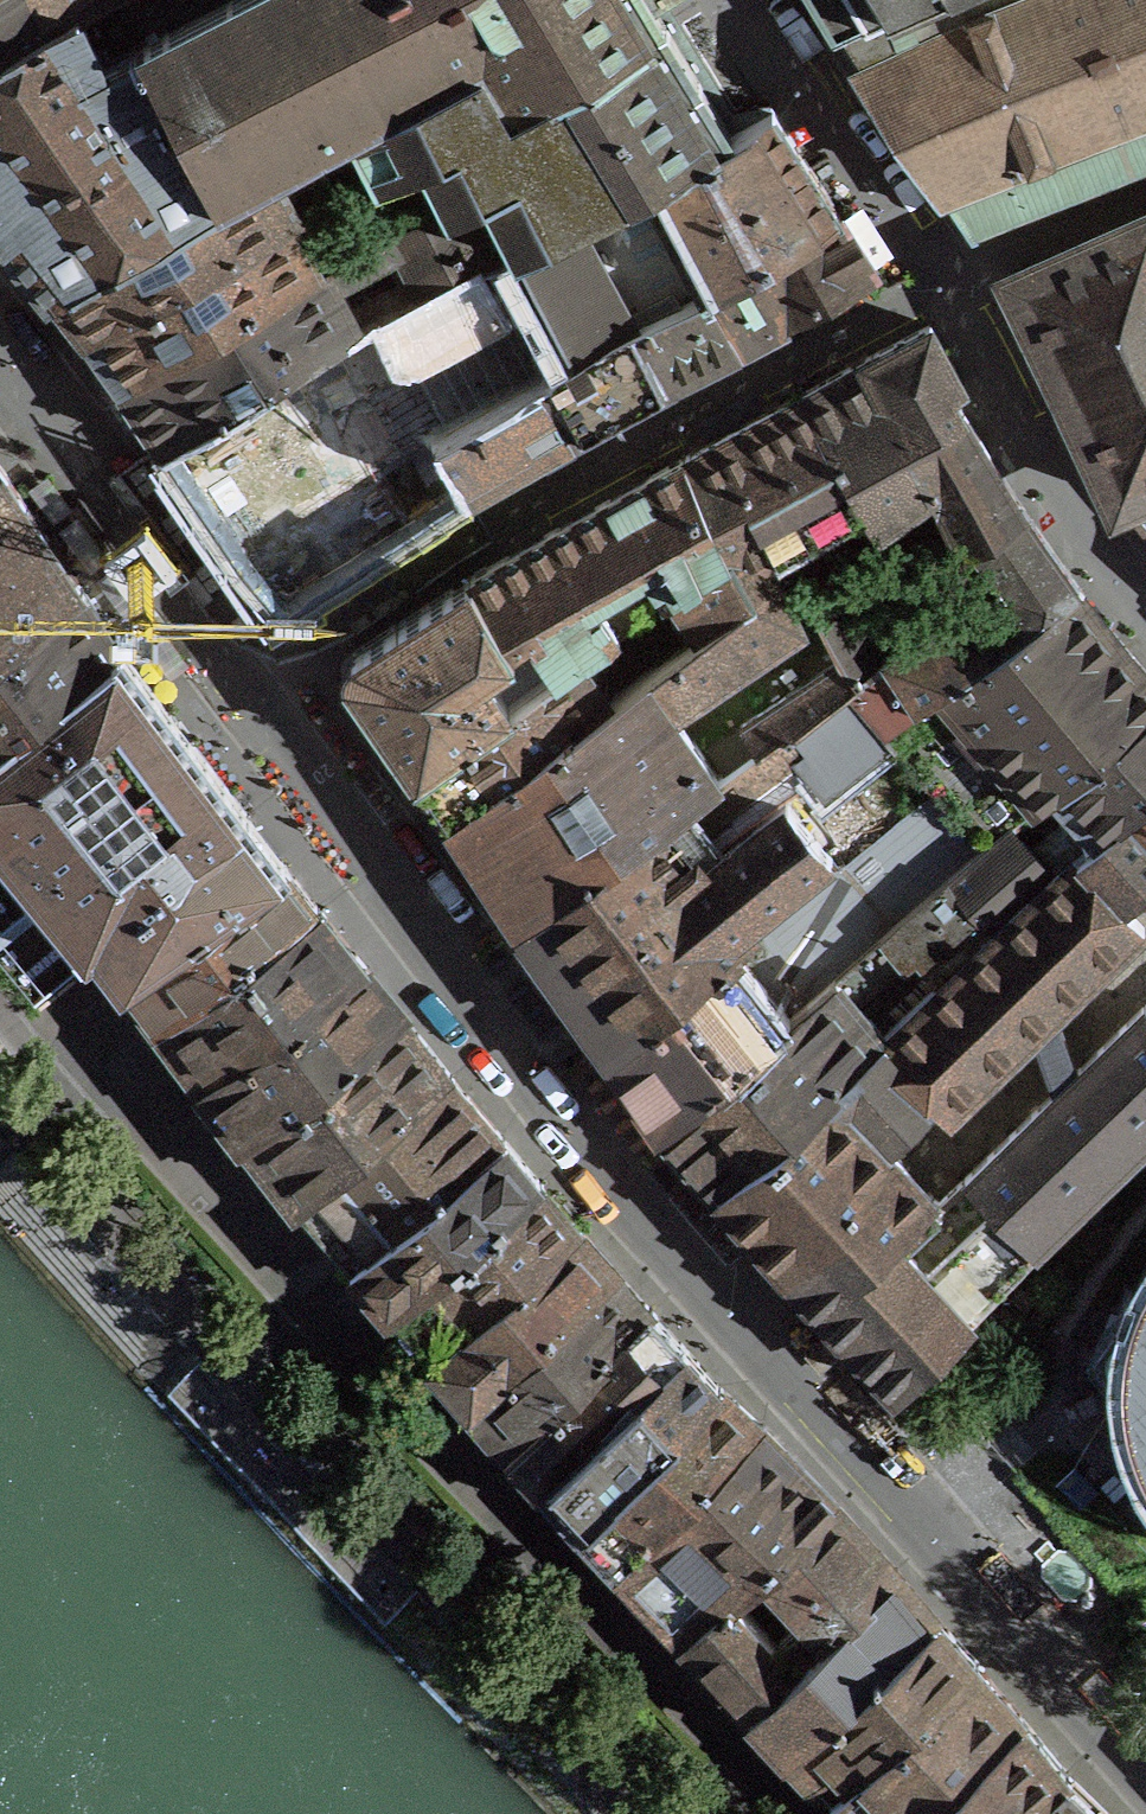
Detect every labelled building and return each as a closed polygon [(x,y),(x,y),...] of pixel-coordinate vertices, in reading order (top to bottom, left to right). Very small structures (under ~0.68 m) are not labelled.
[(73,12),(98,0),(0,0),(0,47),(73,12)] [(516,247),(732,133),(652,0),(98,0),(73,12),(97,60),(140,38),(219,196),(350,127),(361,147),(376,174),(422,152),(448,203),(484,185),(516,247)] [(834,25),(892,0),(819,0),(834,25)] [(834,25),(858,61),(857,61),(944,189),(944,188),(969,224),(1145,154),(1145,0),(892,0),(834,25)] [(51,289),(219,196),(140,38),(97,60),(73,12),(0,47),(0,227),(51,289)] [(716,282),(839,215),(787,131),(774,110),(732,133),(516,247),(574,359),(639,322),(648,318),(637,299),(636,299),(628,285),(683,251),(689,263),(702,256),(716,282)] [(219,196),(51,289),(86,334),(294,222),(294,217),(278,190),(361,147),(350,127),(219,196)] [(321,267),(331,283),(386,256),(384,254),(395,248),(421,295),(482,263),(516,247),(484,185),(448,203),(321,267)] [(708,286),(738,348),(769,331),(876,273),(839,215),(716,282),(708,286)] [(294,222),(86,334),(120,382),(321,267),(294,222)] [(1011,287),(1118,509),(1145,497),(1145,227),(1011,287)] [(162,445),(242,563),(283,612),(467,494),(435,434),(537,379),(551,371),(517,311),(510,315),(482,263),(421,295),(371,321),(398,374),(297,428),(280,398),(333,369),(322,349),(162,445)] [(321,267),(120,382),(162,445),(322,349),(357,328),(331,283),(321,267)] [(708,286),(648,318),(639,322),(673,383),(684,377),(738,348),(708,286)] [(537,379),(569,437),(593,425),(673,383),(639,322),(574,359),(551,371),(537,379)] [(868,356),(907,439),(962,412),(951,394),(963,386),(929,325),(868,356)] [(907,439),(868,356),(828,379),(800,394),(864,507),(875,524),(927,488),(907,439)] [(435,434),(467,494),(542,453),(569,437),(537,379),(435,434)] [(769,560),(864,507),(800,394),(707,443),(687,454),(732,552),(739,567),(766,554),(769,560)] [(973,539),(1020,506),(962,412),(907,439),(927,488),(962,546),(973,539)] [(732,552),(687,454),(596,506),(496,562),(468,578),(511,645),(532,631),(557,671),(579,658),(673,594),(732,552)] [(0,471),(0,648),(80,588),(0,471)] [(852,590),(817,611),(841,659),(855,680),(847,686),(882,728),(1077,588),(1020,506),(973,539),(987,559),(971,571),(983,588),(888,656),(852,590)] [(817,611),(852,590),(899,561),(881,534),(802,581),(817,611)] [(732,552),(673,594),(699,635),(754,595),(739,567),(732,552)] [(672,710),(800,624),(769,560),(766,554),(739,567),(754,595),(699,635),(647,674),(648,675),(672,710)] [(511,645),(468,578),(376,637),(354,651),(349,658),(348,663),(349,669),(350,674),(418,769),(510,704),(483,665),(511,645)] [(119,646),(80,588),(0,648),(0,742),(119,646)] [(1145,718),(1145,671),(1077,588),(882,728),(884,731),(935,792),(984,851),(1013,827),(1067,784),(1145,718)] [(248,815),(182,729),(119,646),(0,742),(0,838),(83,939),(92,932),(98,940),(125,976),(285,865),(257,828),(248,815)] [(510,704),(418,769),(449,814),(610,703),(579,658),(557,671),(510,704)] [(855,680),(841,659),(740,725),(756,749),(794,721),(797,726),(847,686),(855,680)] [(717,776),(714,772),(672,710),(648,675),(610,703),(449,814),(520,922),(717,776)] [(717,776),(520,922),(660,1124),(661,1123),(839,983),(837,980),(883,938),(896,927),(948,881),(984,851),(935,792),(840,870),(784,800),(705,862),(689,840),(700,832),(704,836),(803,764),(817,782),(884,731),(882,728),(847,686),(797,726),(794,721),(756,749),(718,778),(717,776)] [(1098,837),(1145,796),(1145,718),(1067,784),(1079,798),(1064,812),(1092,843),(1098,837)] [(1098,837),(1117,857),(1145,889),(1145,796),(1098,837)] [(1056,877),(1013,827),(984,851),(948,881),(995,935),(1056,877)] [(789,1267),(902,1161),(887,1144),(932,1099),(946,1115),(1143,928),(1128,912),(1139,902),(1106,867),(1117,857),(1098,837),(1092,843),(1056,877),(995,935),(945,982),(886,1039),(718,1187),(789,1267)] [(158,1018),(320,908),(285,865),(125,976),(158,1018)] [(995,935),(948,881),(896,927),(943,980),(945,982),(995,935)] [(202,1077),(363,963),(320,908),(158,1018),(202,1077)] [(839,983),(661,1123),(718,1187),(886,1039),(856,1003),(908,957),(897,945),(893,949),(883,938),(837,980),(839,983)] [(247,1136),(404,1016),(363,963),(202,1077),(247,1136)] [(965,1176),(1030,1245),(1075,1200),(1075,1201),(1139,1141),(1145,1134),(1145,1003),(988,1154),(965,1176)] [(297,1200),(451,1076),(404,1016),(247,1136),(297,1200)] [(351,1263),(502,1136),(451,1076),(297,1200),(351,1263)] [(389,1309),(540,1182),(502,1136),(351,1263),(389,1309)] [(902,1161),(789,1267),(894,1381),(958,1317),(966,1309),(896,1231),(927,1201),(935,1211),(942,1205),(902,1161)] [(428,1352),(578,1228),(540,1182),(389,1309),(428,1352)] [(471,1401),(614,1269),(578,1228),(428,1352),(471,1401)] [(508,1444),(651,1309),(614,1269),(471,1401),(508,1444)] [(1129,1334),(1121,1335),(1114,1337),(1108,1342),(1104,1349),(1102,1356),(1104,1365),(1109,1373),(1116,1378),(1125,1380),(1133,1429),(1145,1459),(1145,1286),(1129,1334)] [(542,1483),(685,1347),(651,1309),(508,1444),(542,1483)] [(958,1317),(894,1381),(922,1409),(986,1344),(958,1317)] [(578,1522),(720,1386),(685,1347),(542,1483),(578,1522)] [(620,1567),(760,1425),(720,1386),(578,1522),(620,1567)] [(685,1638),(833,1499),(760,1425),(620,1567),(685,1638)] [(936,1616),(903,1577),(833,1499),(685,1638),(787,1749),(936,1616)] [(830,1792),(979,1664),(936,1616),(787,1749),(828,1794),(830,1792)] [(983,1668),(979,1664),(830,1792),(851,1813),(921,1813),(1022,1717),(983,1670),(983,1668)] [(1067,1773),(1022,1717),(921,1813),(1025,1813),(1067,1773)] [(1067,1773),(1025,1813),(1109,1813),(1067,1773)]
